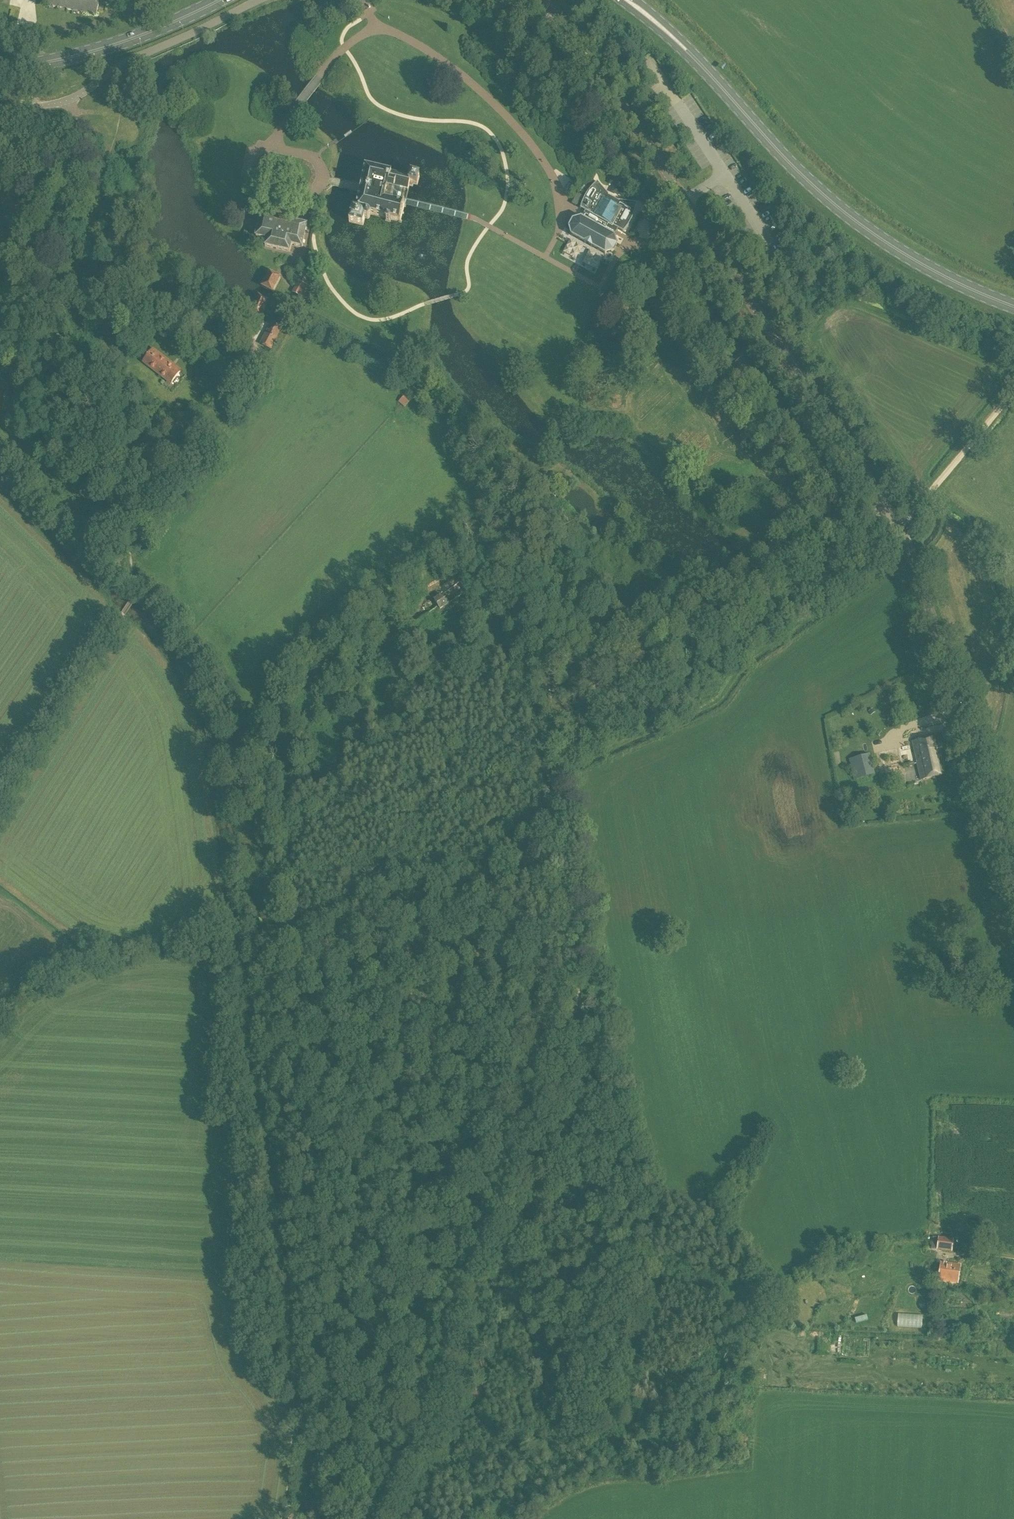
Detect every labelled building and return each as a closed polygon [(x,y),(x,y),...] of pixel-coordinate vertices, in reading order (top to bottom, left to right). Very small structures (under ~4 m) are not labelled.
[(99,0),(42,0),(42,3),(96,15),(99,0)] [(78,13),(77,21),(94,24),(96,16),(78,13)] [(707,169),(713,165),(706,156),(701,160),(707,169)] [(410,177),(391,173),(391,172),(366,166),(362,182),(361,187),(360,191),(356,208),(353,208),(349,222),(363,225),(364,219),(370,220),(371,214),(386,218),(385,222),(391,223),(392,219),(401,221),(405,204),(405,203),(402,202),(403,200),(403,198),(406,189),(408,190),(409,185),(413,186),(414,183),(418,184),(420,175),(411,173),(410,177)] [(619,201),(609,195),(597,181),(595,184),(593,186),(591,188),(588,191),(585,196),(583,200),(582,202),(581,205),(580,208),(581,208),(585,210),(581,217),(581,218),(579,218),(575,220),(575,219),(573,220),(572,221),(570,226),(569,227),(570,229),(571,233),(571,235),(573,236),(577,238),(579,240),(584,242),(584,243),(585,243),(586,243),(590,245),(590,246),(591,246),(592,247),(593,247),(597,249),(599,251),(599,250),(603,253),(605,254),(605,253),(606,253),(611,251),(611,252),(613,251),(614,250),(613,250),(616,245),(616,246),(617,244),(616,242),(615,238),(614,236),(615,236),(614,236),(616,232),(618,229),(622,231),(623,231),(624,231),(625,229),(627,227),(628,225),(630,222),(632,219),(633,215),(634,213),(635,210),(635,208),(636,206),(636,203),(619,200),(619,201)] [(302,247),(307,225),(260,214),(255,237),(266,239),(265,246),(290,252),(291,245),(302,247)] [(269,270),(261,286),(273,292),(281,276),(269,270)] [(305,300),(310,289),(297,283),(292,293),(305,300)] [(248,312),(249,313),(250,313),(246,318),(258,323),(261,319),(270,300),(269,299),(257,294),(248,312)] [(271,349),(283,327),(272,321),(260,344),(271,349)] [(143,361),(148,365),(170,382),(179,370),(159,354),(152,349),(143,361)] [(406,405),(411,400),(405,395),(401,400),(406,405)] [(921,780),(946,774),(940,748),(942,748),(939,735),(912,741),(917,761),(921,780)] [(854,780),(875,774),(870,754),(849,759),(854,780)] [(951,1250),(953,1238),(939,1237),(937,1249),(951,1250)] [(957,1282),(960,1264),(941,1261),(939,1280),(957,1282)]
